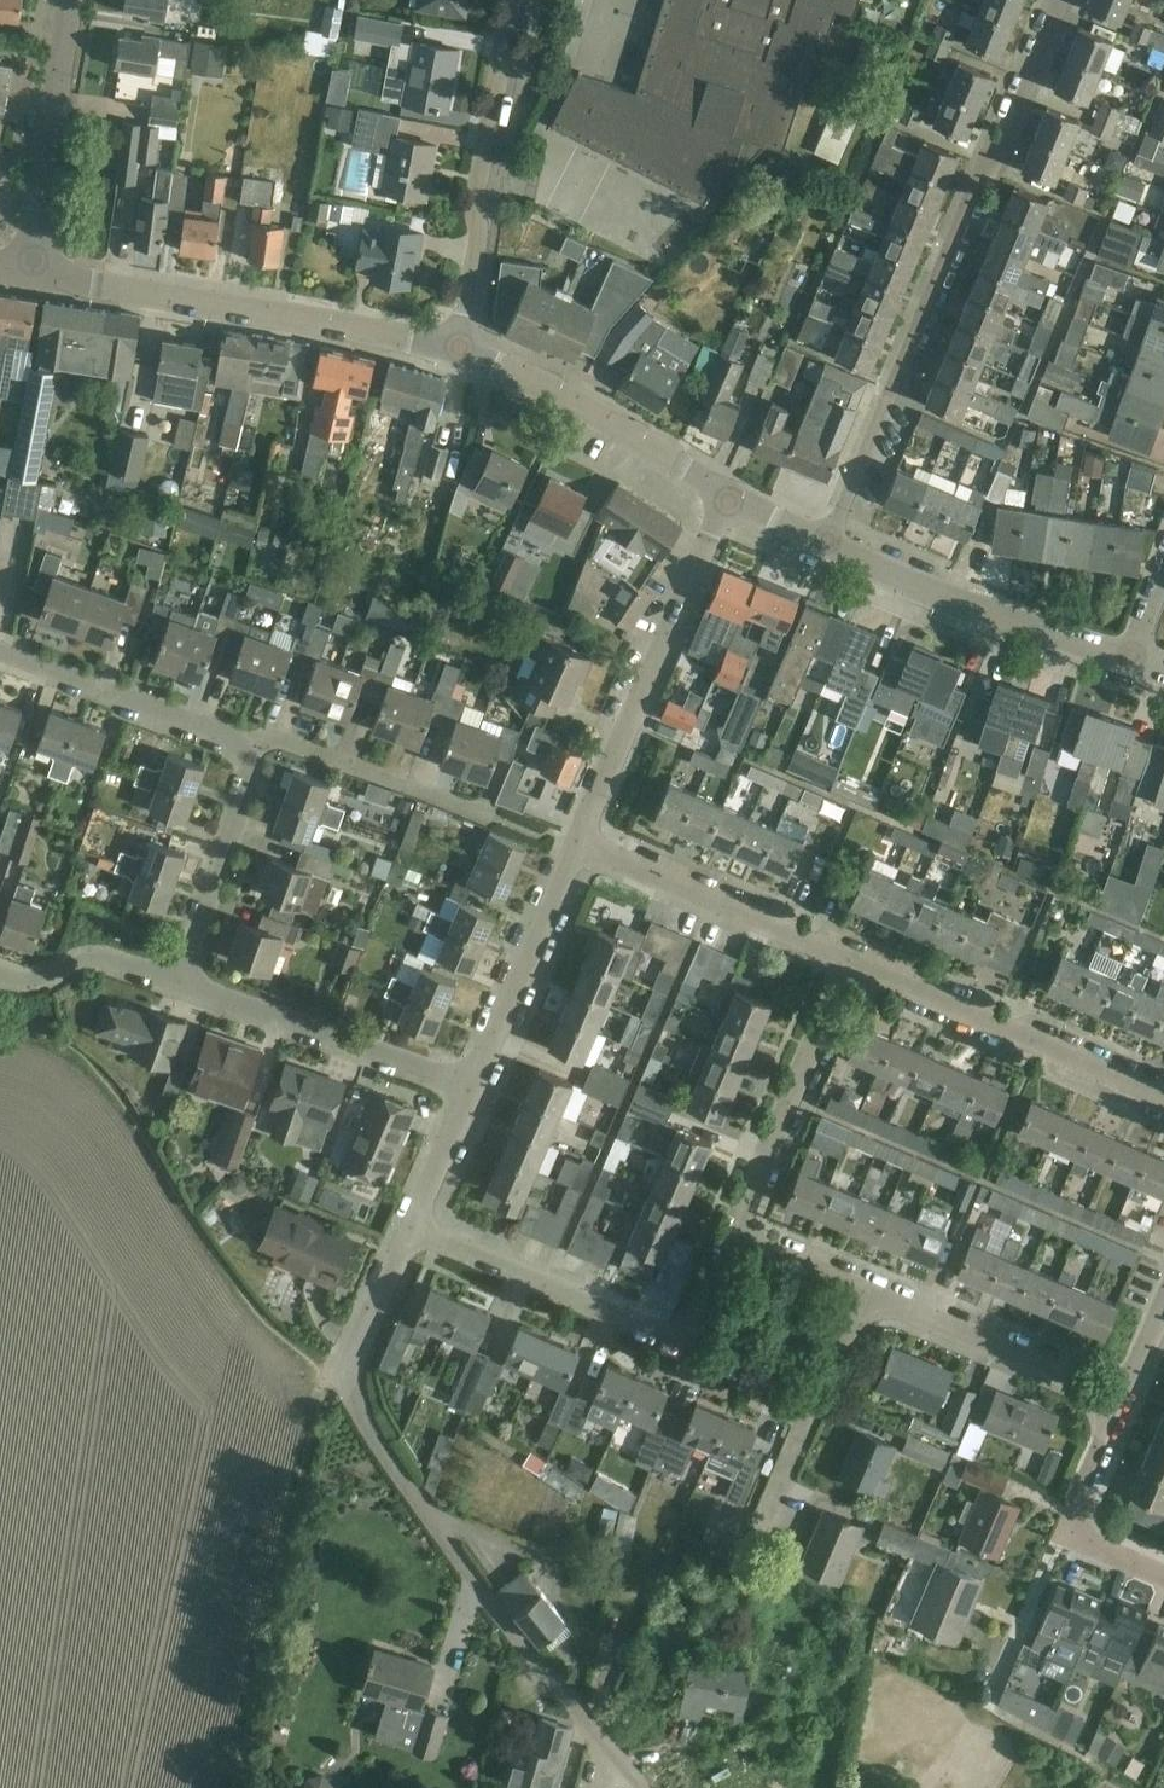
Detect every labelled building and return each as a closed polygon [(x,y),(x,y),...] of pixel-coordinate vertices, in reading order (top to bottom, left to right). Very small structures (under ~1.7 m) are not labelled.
[(20,21),(22,0),(0,0),(0,18),(20,21)] [(124,13),(163,19),(166,0),(126,0),(124,13)] [(346,9),(359,12),(361,4),(358,0),(348,0),(346,9)] [(417,7),(465,16),(467,0),(418,0),(417,7)] [(636,92),(579,75),(581,72),(579,71),(551,126),(552,127),(554,125),(704,201),(703,204),(705,205),(720,174),(729,179),(730,180),(766,145),(785,151),(786,149),(783,148),(805,78),(807,79),(808,78),(801,76),(812,41),(825,45),(825,44),(823,43),(833,9),(854,15),(855,14),(852,13),(856,0),(664,0),(636,92)] [(979,12),(1012,26),(1022,0),(984,0),(979,12)] [(1110,18),(1121,22),(1130,0),(1091,0),(1087,9),(1110,18)] [(302,51),(333,54),(339,5),(323,3),(320,29),(305,27),(302,51)] [(999,57),(1012,26),(979,12),(967,44),(999,57)] [(401,23),(358,15),(347,13),(343,34),(396,45),(401,23)] [(1131,35),(1163,48),(1163,34),(1137,22),(1131,35)] [(936,25),(930,40),(949,48),(955,32),(936,25)] [(1067,58),(1101,71),(1113,40),(1080,26),(1067,58)] [(120,37),(116,66),(120,67),(138,70),(137,72),(149,74),(150,72),(154,73),(155,72),(185,77),(188,57),(189,57),(191,43),(143,35),(142,40),(120,37)] [(925,53),(944,61),(949,48),(930,40),(925,53)] [(196,41),(192,71),(223,75),(227,45),(196,41)] [(459,50),(435,45),(413,41),(412,44),(400,41),(396,61),(390,60),(387,75),(395,76),(390,99),(401,101),(424,106),(448,111),(459,50)] [(1163,61),(1163,52),(1152,48),(1147,62),(1162,68),(1163,61)] [(1101,71),(1067,58),(1054,89),(1088,102),(1101,71)] [(5,107),(13,63),(0,61),(0,107),(5,107)] [(947,93),(979,106),(992,75),(959,61),(947,93)] [(343,101),(345,67),(328,66),(326,100),(343,101)] [(842,88),(814,152),(839,162),(867,98),(842,88)] [(966,137),(979,106),(947,93),(934,124),(966,137)] [(1161,99),(1149,131),(1163,137),(1163,100),(1161,99)] [(917,127),(923,113),(894,101),(888,116),(917,127)] [(1104,101),(1097,117),(1116,125),(1137,133),(1142,121),(1121,112),(1122,108),(1104,101)] [(149,121),(150,121),(149,124),(176,129),(180,110),(151,105),(149,121)] [(327,105),(325,114),(330,115),(351,119),(355,119),(357,110),(327,105)] [(382,190),(402,194),(425,198),(435,145),(412,141),(397,138),(401,116),(382,112),(382,111),(358,107),(357,110),(355,119),(351,146),(389,153),(382,190)] [(1081,120),(1069,116),(1047,107),(1034,138),(1068,152),(1081,120)] [(1110,139),(1116,125),(1097,117),(1091,131),(1110,139)] [(178,129),(176,129),(149,124),(149,126),(125,122),(117,180),(134,183),(138,159),(156,161),(159,137),(177,138),(178,129)] [(924,140),(918,156),(893,145),(900,129),(889,124),(877,153),(947,182),(959,154),(924,140)] [(1149,131),(1146,130),(1138,152),(1153,158),(1161,137),(1163,138),(1163,137),(1149,131)] [(1055,183),(1068,152),(1034,138),(1022,169),(1055,183)] [(1153,158),(1138,152),(1133,163),(1163,174),(1163,162),(1153,158)] [(947,182),(877,153),(872,165),(908,180),(902,195),(936,209),(947,182)] [(163,248),(169,206),(172,182),(174,170),(157,168),(153,199),(142,197),(135,244),(163,248)] [(215,255),(218,231),(226,176),(207,173),(201,216),(184,213),(179,250),(215,255)] [(1145,183),(1124,174),(1117,192),(1138,200),(1145,183)] [(269,223),(273,194),(275,183),(244,179),(240,203),(254,205),(252,221),(250,221),(247,239),(252,240),(249,260),(278,264),(284,225),(269,223)] [(864,182),(860,193),(866,196),(873,193),(876,187),(864,182)] [(1065,197),(1092,208),(1096,198),(1087,195),(1089,190),(1071,182),(1065,197)] [(1003,214),(1068,241),(1073,227),(1059,221),(1060,218),(1046,213),(1050,201),(1015,186),(1003,214)] [(925,236),(936,209),(902,195),(891,221),(925,236)] [(325,219),(328,202),(313,199),(310,217),(325,219)] [(1119,200),(1114,216),(1131,222),(1137,206),(1119,200)] [(352,224),(353,219),(368,222),(371,209),(333,201),(329,219),(352,224)] [(880,248),(914,263),(925,236),(891,221),(877,216),(861,209),(854,206),(848,220),(885,236),(880,248)] [(1163,229),(1163,214),(1162,213),(1159,212),(1154,225),(1163,229)] [(1068,241),(1003,214),(992,241),(1028,256),(1041,261),(1047,245),(1063,251),(1068,241)] [(1129,261),(1138,228),(1107,219),(1097,252),(1129,261)] [(359,250),(361,251),(358,267),(373,270),(372,278),(409,285),(412,268),(416,269),(423,234),(382,226),(380,233),(365,230),(362,246),(360,245),(359,250)] [(1162,256),(1159,265),(1163,267),(1163,240),(1144,233),(1139,247),(1162,256)] [(587,244),(567,235),(560,251),(580,260),(587,244)] [(1028,256),(992,241),(981,268),(1027,287),(1045,294),(1050,281),(1022,270),(1028,256)] [(903,289),(914,263),(880,248),(874,262),(836,247),(830,260),(857,270),(869,275),(903,289)] [(541,346),(542,342),(563,295),(541,285),(543,266),(502,260),(494,317),(495,317),(509,323),(506,330),(505,329),(504,331),(541,348),(542,346),(541,346)] [(563,295),(542,342),(575,357),(579,348),(595,356),(611,326),(654,278),(613,260),(595,301),(598,303),(595,309),(563,295)] [(852,283),(857,270),(830,260),(825,272),(852,283)] [(1080,296),(1097,301),(1102,302),(1108,284),(1123,289),(1129,273),(1096,262),(1091,276),(1087,275),(1080,296)] [(1027,287),(981,268),(970,295),(1006,309),(1011,297),(1021,301),(1027,287)] [(892,316),(903,289),(869,275),(858,302),(892,316)] [(8,295),(0,293),(0,345),(8,295)] [(8,295),(0,345),(0,346),(0,395),(8,396),(16,347),(29,350),(37,299),(8,295)] [(1006,309),(970,295),(959,322),(1011,343),(1017,329),(1000,322),(1006,309)] [(1039,322),(1053,327),(1063,301),(1050,296),(1039,322)] [(1097,301),(1080,296),(1072,318),(1089,323),(1097,301)] [(1159,296),(1156,305),(1137,298),(1131,313),(1151,320),(1163,324),(1163,298),(1159,296)] [(817,317),(833,323),(847,329),(881,343),(892,316),(858,302),(853,313),(815,297),(808,314),(817,317)] [(42,325),(38,350),(43,351),(39,369),(31,367),(16,449),(11,476),(38,482),(58,373),(54,372),(56,364),(94,369),(94,371),(109,373),(104,403),(123,409),(129,377),(131,377),(133,366),(137,339),(141,316),(46,301),(46,302),(45,302),(42,325)] [(612,329),(600,353),(616,363),(628,344),(640,352),(629,371),(618,386),(659,411),(671,391),(690,361),(658,341),(667,325),(652,316),(638,302),(612,329)] [(1151,320),(1131,313),(1123,335),(1143,342),(1163,350),(1163,324),(1151,320)] [(807,341),(815,319),(803,315),(795,337),(807,341)] [(1072,318),(1065,340),(1079,345),(1081,345),(1089,323),(1072,318)] [(1011,343),(959,322),(948,349),(984,363),(989,351),(1005,357),(1011,343)] [(1053,327),(1039,322),(1028,350),(1041,355),(1053,327)] [(726,438),(735,416),(741,402),(729,397),(744,361),(737,359),(749,333),(733,326),(722,352),(720,351),(700,399),(711,403),(701,428),(726,438)] [(870,371),(881,343),(847,329),(835,357),(870,371)] [(220,353),(215,383),(233,386),(251,390),(254,373),(251,372),(246,372),(252,334),(224,330),(220,353)] [(252,334),(246,372),(251,372),(254,373),(283,377),(280,395),(302,398),(307,368),(310,344),(292,340),(252,334)] [(208,390),(213,359),(200,356),(202,345),(164,338),(156,380),(154,399),(202,409),(206,389),(208,390)] [(1061,339),(1053,361),(1071,369),(1079,345),(1065,340),(1061,339)] [(1135,365),(1163,376),(1163,350),(1143,342),(1135,365)] [(766,387),(776,361),(777,361),(781,352),(764,345),(761,354),(759,353),(748,379),(766,387)] [(307,449),(324,453),(348,352),(322,346),(316,370),(313,384),(326,388),(322,406),(315,404),(309,430),(312,431),(307,449)] [(790,387),(804,353),(786,346),(772,380),(790,387)] [(937,375),(973,390),(984,363),(948,349),(937,375)] [(1028,350),(1023,361),(1037,366),(1041,355),(1028,350)] [(375,359),(348,352),(324,453),(344,458),(349,440),(347,439),(354,413),(347,412),(352,393),(366,396),(375,359)] [(804,375),(818,381),(824,365),(810,359),(804,375)] [(1080,372),(1071,369),(1053,361),(1049,360),(1043,376),(1074,389),(1080,372)] [(391,440),(402,443),(408,424),(414,426),(420,406),(413,404),(417,390),(419,391),(424,372),(390,362),(381,396),(402,401),(391,440)] [(814,389),(804,417),(797,432),(785,461),(827,478),(868,379),(826,362),(824,365),(818,381),(814,389)] [(1135,365),(1131,376),(1112,370),(1108,381),(1163,401),(1163,376),(1135,365)] [(414,426),(408,424),(402,443),(406,444),(395,481),(393,486),(399,488),(396,499),(405,502),(415,466),(425,434),(422,433),(425,424),(433,426),(446,378),(424,372),(419,391),(417,390),(413,404),(420,406),(414,426)] [(973,390),(937,375),(925,403),(961,418),(967,403),(981,409),(981,407),(997,414),(1002,402),(973,390)] [(1030,381),(1017,376),(1011,392),(1024,397),(1030,381)] [(1099,403),(1157,424),(1163,405),(1163,401),(1108,381),(1102,379),(1097,392),(1103,393),(1099,403)] [(1157,424),(1099,403),(1099,404),(1097,404),(1062,389),(1056,405),(1049,402),(1053,389),(1040,384),(1027,416),(1063,429),(1069,412),(1091,420),(1090,423),(1111,431),(1110,434),(1148,448),(1157,424)] [(753,448),(785,461),(797,432),(781,425),(788,408),(772,402),(753,448)] [(193,445),(193,409),(175,409),(175,445),(193,445)] [(917,424),(948,438),(953,426),(922,412),(917,424)] [(225,420),(220,444),(237,448),(242,424),(225,420)] [(948,438),(974,449),(979,437),(953,426),(948,438)] [(110,469),(106,485),(136,492),(139,477),(140,477),(152,436),(121,428),(110,469)] [(979,437),(974,449),(993,457),(995,458),(992,468),(997,469),(1000,461),(1005,451),(1005,449),(979,437)] [(424,473),(422,480),(438,484),(440,477),(448,450),(433,445),(424,473)] [(0,456),(0,473),(9,476),(11,476),(16,449),(2,447),(0,456)] [(1082,473),(1102,476),(1105,452),(1086,449),(1082,473)] [(473,453),(463,475),(456,489),(449,510),(462,516),(471,496),(503,512),(508,501),(510,502),(516,487),(526,466),(494,450),(489,461),(473,453)] [(997,469),(986,494),(985,497),(1001,503),(1013,476),(1012,476),(1017,465),(1015,464),(1018,456),(1005,451),(1000,461),(997,469)] [(1106,461),(1104,472),(1111,474),(1117,470),(1118,463),(1106,461)] [(1056,463),(1053,475),(1066,477),(1068,466),(1056,463)] [(911,514),(930,470),(918,465),(914,475),(897,468),(883,502),(911,514)] [(1126,485),(1151,492),(1156,473),(1131,466),(1126,485)] [(255,472),(234,468),(230,485),(251,490),(255,472)] [(958,482),(930,470),(911,514),(939,526),(958,482)] [(1041,554),(1053,475),(1037,472),(1032,502),(1036,503),(1034,511),(1024,509),(1017,551),(1041,554)] [(1065,558),(1071,517),(1064,516),(1070,478),(1066,477),(1053,475),(1041,554),(1065,558)] [(42,483),(38,482),(11,476),(9,476),(4,503),(3,511),(36,518),(38,505),(39,503),(42,483)] [(551,477),(540,499),(526,530),(552,543),(573,553),(592,513),(578,506),(584,493),(551,477)] [(683,525),(618,482),(597,516),(601,518),(575,587),(606,607),(604,610),(630,627),(652,594),(642,588),(683,525)] [(967,538),(985,497),(986,494),(974,488),(958,482),(939,526),(967,538)] [(42,483),(39,503),(55,505),(58,486),(42,483)] [(221,519),(180,505),(174,524),(215,538),(216,535),(221,519)] [(992,547),(1017,551),(1024,509),(999,506),(992,547)] [(144,508),(142,532),(167,534),(169,510),(144,508)] [(1065,558),(1088,562),(1095,521),(1071,517),(1065,558)] [(35,520),(33,529),(43,533),(46,526),(46,524),(35,520)] [(1088,562),(1112,566),(1119,525),(1095,521),(1088,562)] [(1144,529),(1119,525),(1112,566),(1137,570),(1144,529)] [(260,530),(258,539),(267,541),(269,531),(260,530)] [(275,532),(273,542),(288,544),(289,535),(275,532)] [(507,549),(491,583),(508,591),(525,557),(507,549)] [(153,550),(148,574),(160,577),(166,554),(153,550)] [(40,618),(76,631),(91,588),(56,576),(63,557),(46,551),(34,588),(49,593),(40,618)] [(274,556),(272,567),(282,568),(283,557),(274,556)] [(450,564),(435,573),(445,590),(460,580),(450,564)] [(741,618),(756,581),(724,568),(709,604),(710,605),(700,629),(699,629),(685,663),(705,671),(711,657),(705,655),(713,636),(717,638),(728,612),(740,618),(741,618)] [(740,618),(714,677),(741,689),(726,729),(746,737),(752,722),(764,696),(779,661),(755,652),(760,640),(775,646),(783,627),(786,628),(798,599),(797,598),(799,594),(759,578),(758,582),(756,581),(741,618),(740,618)] [(136,623),(144,600),(149,586),(131,580),(125,599),(91,588),(76,631),(112,643),(121,618),(136,623)] [(251,581),(246,597),(280,608),(285,593),(251,581)] [(780,662),(779,661),(764,696),(789,707),(805,669),(828,611),(829,607),(808,598),(806,602),(805,602),(780,662)] [(154,663),(175,671),(192,623),(194,624),(197,616),(176,609),(177,608),(156,601),(149,632),(163,637),(154,663)] [(402,606),(394,627),(409,632),(416,611),(402,606)] [(214,644),(225,648),(235,617),(219,612),(218,616),(199,609),(197,616),(194,624),(192,623),(175,671),(201,680),(214,644)] [(850,620),(828,611),(805,669),(826,678),(835,657),(850,620)] [(237,617),(235,617),(225,648),(238,652),(229,678),(251,686),(271,630),(252,624),(252,623),(237,617)] [(835,657),(826,678),(849,688),(836,718),(857,727),(878,675),(859,666),(874,630),(850,620),(835,657)] [(301,703),(323,711),(340,664),(322,657),(331,631),(315,626),(309,643),(307,642),(297,673),(310,678),(301,703)] [(285,669),(297,673),(307,642),(297,639),(298,635),(275,627),(273,631),(271,630),(251,686),(276,695),(285,669)] [(591,658),(569,648),(539,635),(531,653),(528,651),(517,675),(521,677),(514,695),(551,712),(558,696),(567,699),(577,677),(582,679),(591,658)] [(882,678),(873,698),(889,704),(891,705),(894,699),(914,708),(936,656),(927,652),(928,649),(915,644),(914,647),(913,646),(907,662),(891,656),(882,678)] [(379,669),(378,668),(381,660),(367,654),(365,664),(363,663),(360,671),(340,664),(323,711),(348,720),(357,695),(369,699),(379,669)] [(916,716),(910,731),(943,745),(956,715),(966,692),(951,686),(959,666),(936,656),(914,708),(912,714),(916,716)] [(372,729),(396,737),(412,690),(415,682),(396,675),(396,674),(379,669),(369,699),(381,703),(372,729)] [(963,737),(1003,751),(1023,690),(999,682),(993,700),(977,695),(963,737)] [(428,720),(441,724),(452,695),(436,689),(433,697),(412,690),(396,737),(419,745),(428,720)] [(1046,697),(1023,690),(1003,751),(996,770),(1018,777),(1024,758),(1015,755),(1022,732),(1034,736),(1046,697)] [(669,702),(662,718),(691,731),(694,723),(701,707),(705,698),(690,692),(684,708),(669,702)] [(467,700),(452,695),(441,724),(453,728),(440,764),(463,772),(479,726),(460,719),(467,700)] [(0,702),(0,741),(10,745),(22,710),(0,702)] [(710,711),(701,707),(694,723),(703,727),(710,711)] [(1080,808),(1109,718),(1087,711),(1086,712),(1073,708),(1061,743),(1075,747),(1074,751),(1083,753),(1066,804),(1080,808)] [(58,776),(78,720),(50,710),(38,745),(53,750),(51,756),(54,757),(48,772),(58,776)] [(530,710),(526,720),(535,724),(543,726),(547,717),(530,710)] [(479,726),(463,772),(487,781),(497,754),(510,758),(521,730),(503,724),(503,725),(484,718),(481,727),(479,726)] [(1134,726),(1109,718),(1080,808),(1080,809),(1092,813),(1099,791),(1109,762),(1123,766),(1112,798),(1132,805),(1136,793),(1152,744),(1131,737),(1134,726)] [(106,730),(78,720),(58,776),(68,779),(73,764),(75,765),(78,758),(94,764),(106,730)] [(535,724),(525,748),(546,756),(540,771),(571,783),(583,753),(567,746),(570,738),(543,726),(535,724)] [(755,728),(749,741),(763,747),(768,734),(755,728)] [(1152,742),(1152,744),(1136,793),(1163,802),(1163,746),(1152,742)] [(722,745),(716,758),(729,763),(734,751),(722,745)] [(771,745),(763,762),(776,767),(783,750),(771,745)] [(1025,772),(1040,777),(1049,750),(1033,745),(1025,772)] [(828,791),(839,767),(795,749),(787,769),(812,780),(811,783),(828,791)] [(707,769),(712,758),(694,750),(689,761),(707,769)] [(141,764),(137,773),(195,794),(205,765),(169,753),(164,769),(159,767),(157,769),(141,764)] [(712,758),(707,769),(724,777),(729,766),(712,758)] [(514,760),(496,801),(523,812),(530,794),(517,789),(527,765),(514,760)] [(747,776),(763,783),(767,772),(751,766),(747,776)] [(294,770),(284,798),(342,819),(345,809),(329,803),(329,800),(324,799),(330,783),(294,770)] [(797,784),(785,779),(767,772),(763,783),(780,790),(791,795),(797,784)] [(185,822),(195,794),(137,773),(134,783),(148,788),(148,790),(155,792),(149,809),(185,822)] [(835,777),(831,787),(876,806),(881,796),(835,777)] [(363,793),(388,800),(392,786),(366,779),(363,793)] [(681,830),(697,793),(669,781),(653,818),(681,830)] [(822,795),(804,787),(799,798),(817,806),(822,795)] [(723,805),(697,793),(681,830),(707,841),(723,805)] [(397,808),(410,813),(414,802),(401,797),(397,808)] [(339,827),(342,819),(284,798),(274,826),(310,839),(315,823),(323,825),(324,822),(339,827)] [(734,853),(750,817),(723,805),(707,841),(734,853)] [(407,831),(417,835),(425,812),(414,808),(407,831)] [(15,811),(10,827),(19,830),(24,814),(15,811)] [(926,818),(910,811),(905,823),(921,830),(926,818)] [(10,857),(29,863),(42,820),(24,814),(19,830),(10,857)] [(776,828),(750,817),(734,853),(760,864),(776,828)] [(971,836),(926,817),(921,830),(965,849),(971,836)] [(379,844),(383,833),(347,819),(342,830),(379,844)] [(890,837),(907,845),(912,834),(895,826),(890,837)] [(788,876),(798,854),(804,840),(776,828),(760,864),(788,876)] [(412,850),(417,835),(407,831),(402,846),(412,850)] [(490,831),(480,853),(478,857),(514,873),(526,847),(490,831)] [(912,834),(907,845),(924,852),(933,856),(938,845),(929,841),(912,834)] [(1001,837),(996,852),(1010,856),(1015,841),(1001,837)] [(938,845),(933,856),(942,860),(959,868),(966,857),(969,851),(941,839),(938,845)] [(122,850),(119,861),(175,881),(185,852),(149,840),(144,854),(138,852),(137,855),(122,850)] [(307,846),(305,851),(334,861),(335,862),(338,852),(319,845),(318,850),(307,846)] [(273,858),(261,892),(284,900),(300,906),(311,910),(315,907),(322,888),(325,888),(335,862),(334,861),(305,851),(302,850),(296,866),(273,858)] [(877,915),(893,879),(898,867),(871,854),(866,867),(850,903),(877,915)] [(514,873),(478,857),(467,883),(471,885),(503,899),(514,873)] [(966,857),(959,868),(977,876),(982,864),(966,857)] [(165,909),(175,881),(119,861),(115,870),(132,876),(131,879),(135,880),(129,896),(165,909)] [(396,862),(386,881),(400,888),(410,868),(396,862)] [(815,862),(810,876),(819,880),(824,866),(815,862)] [(1039,863),(1035,877),(1052,883),(1056,869),(1039,863)] [(1019,880),(1001,873),(1001,871),(993,868),(988,880),(1014,891),(1019,880)] [(1113,874),(1102,903),(1139,917),(1149,888),(1113,874)] [(907,886),(893,879),(877,915),(904,927),(919,891),(924,880),(912,875),(907,886)] [(7,913),(0,935),(0,936),(32,947),(45,907),(30,902),(34,888),(18,883),(13,897),(7,913)] [(930,939),(946,903),(952,888),(940,884),(934,897),(919,891),(904,927),(930,939)] [(432,910),(428,920),(483,944),(495,916),(473,907),(460,901),(454,916),(448,913),(447,916),(439,913),(432,910)] [(972,914),(946,903),(930,939),(957,950),(972,914)] [(294,924),(298,912),(273,904),(269,915),(294,924)] [(987,921),(972,914),(957,950),(984,962),(993,942),(1011,950),(1022,923),(991,909),(987,921)] [(1086,921),(1103,929),(1108,917),(1091,910),(1086,921)] [(270,971),(282,937),(293,941),(299,925),(294,924),(269,915),(263,913),(258,927),(241,921),(229,957),(270,971)] [(1113,934),(1130,941),(1135,930),(1126,925),(1108,917),(1103,929),(1095,949),(1104,953),(1113,934)] [(428,920),(424,928),(439,935),(437,937),(443,940),(436,956),(449,961),(471,971),(483,944),(428,920)] [(640,947),(643,948),(654,953),(665,927),(652,921),(646,934),(640,947)] [(631,976),(643,948),(640,947),(646,934),(619,922),(614,935),(599,929),(587,957),(631,976)] [(665,927),(654,953),(667,958),(678,932),(665,927)] [(1040,927),(1035,940),(1043,943),(1048,930),(1040,927)] [(1160,941),(1143,934),(1135,930),(1130,941),(1155,952),(1160,941)] [(678,932),(667,958),(680,964),(691,938),(678,932)] [(1160,941),(1155,952),(1163,956),(1163,943),(1160,941)] [(339,942),(331,965),(353,973),(361,950),(339,942)] [(702,973),(714,948),(700,942),(689,968),(700,972),(702,973)] [(727,954),(714,948),(702,973),(716,979),(727,954)] [(1046,989),(1073,1001),(1089,965),(1062,953),(1046,989)] [(740,959),(727,954),(716,979),(729,985),(735,972),(740,959)] [(630,977),(631,976),(587,957),(574,987),(608,1001),(621,973),(630,977)] [(1034,957),(1029,969),(1043,974),(1047,963),(1034,957)] [(1103,971),(1089,965),(1073,1001),(1100,1013),(1115,976),(1119,968),(1107,963),(1103,971)] [(456,982),(432,971),(421,967),(415,981),(409,979),(407,982),(392,976),(388,985),(444,1009),(456,982)] [(1136,970),(1130,983),(1115,976),(1100,1013),(1126,1024),(1142,988),(1148,975),(1136,970)] [(753,980),(735,972),(729,985),(723,998),(731,1002),(724,1018),(758,1033),(771,1003),(747,993),(753,980)] [(1163,1010),(1163,983),(1162,982),(1156,994),(1142,988),(1126,1024),(1153,1036),(1163,1010)] [(433,1036),(444,1009),(388,985),(384,994),(400,1001),(400,1004),(405,1006),(398,1021),(433,1036)] [(596,1030),(608,1001),(574,987),(562,1015),(596,1030)] [(655,1022),(668,993),(659,988),(656,988),(656,989),(654,988),(642,1016),(655,1022)] [(118,1003),(108,1000),(98,1026),(139,1041),(133,1056),(169,1068),(186,1023),(150,1010),(148,1016),(122,1007),(123,1002),(118,1001),(118,1003)] [(1153,1036),(1163,1041),(1163,1010),(1153,1036)] [(669,1013),(664,1026),(674,1031),(680,1018),(669,1013)] [(596,1031),(596,1030),(562,1015),(548,1046),(583,1061),(583,1059),(593,1064),(594,1065),(595,1063),(607,1036),(596,1031)] [(641,1017),(643,1018),(638,1031),(632,1047),(642,1051),(655,1022),(642,1016),(641,1017)] [(746,1062),(758,1033),(724,1018),(712,1047),(746,1062)] [(848,1056),(878,1069),(892,1038),(862,1025),(848,1056)] [(189,1087),(213,1095),(242,1105),(261,1049),(209,1031),(189,1087)] [(921,1050),(892,1038),(878,1069),(871,1086),(885,1091),(891,1075),(907,1082),(921,1050)] [(657,1041),(651,1054),(662,1059),(668,1045),(657,1041)] [(746,1062),(712,1047),(702,1043),(690,1072),(700,1076),(734,1091),(746,1062)] [(623,1059),(637,1064),(642,1052),(628,1047),(623,1059)] [(949,1063),(921,1050),(907,1082),(936,1095),(949,1063)] [(344,1083),(287,1063),(272,1106),(281,1109),(273,1133),(295,1141),(304,1117),(329,1126),(344,1083)] [(631,1078),(595,1063),(594,1065),(593,1064),(588,1075),(625,1091),(631,1078)] [(978,1075),(949,1063),(936,1095),(932,1104),(945,1109),(949,1100),(964,1107),(978,1075)] [(163,1093),(177,1098),(186,1072),(171,1067),(163,1093)] [(539,1068),(527,1096),(561,1111),(573,1083),(561,1078),(539,1068)] [(588,1075),(583,1087),(582,1089),(619,1105),(625,1091),(588,1075)] [(964,1107),(958,1122),(973,1128),(979,1113),(994,1120),(998,1111),(1008,1089),(1005,1087),(1007,1083),(993,1076),(991,1081),(978,1075),(964,1107)] [(687,1106),(699,1111),(721,1120),(734,1091),(700,1076),(687,1106)] [(639,1082),(634,1095),(670,1111),(676,1098),(639,1082)] [(361,1100),(364,1090),(355,1087),(350,1101),(356,1103),(357,1099),(361,1100)] [(373,1090),(363,1112),(341,1163),(345,1165),(343,1171),(344,1177),(351,1180),(357,1177),(360,1171),(383,1181),(392,1161),(388,1159),(395,1141),(400,1143),(415,1108),(373,1090)] [(664,1124),(670,1111),(634,1095),(628,1109),(664,1124)] [(524,1102),(514,1126),(548,1141),(559,1117),(560,1113),(561,1111),(527,1096),(524,1102)] [(825,1110),(847,1119),(854,1122),(860,1109),(831,1097),(825,1110)] [(1048,1144),(1061,1112),(1032,1099),(1018,1131),(1048,1144)] [(606,1106),(601,1118),(612,1123),(616,1111),(606,1106)] [(233,1165),(237,1167),(255,1115),(236,1108),(218,1160),(222,1161),(220,1167),(231,1170),(233,1165)] [(854,1122),(883,1134),(888,1121),(860,1109),(854,1122)] [(1090,1125),(1061,1112),(1048,1144),(1076,1156),(1090,1125)] [(846,1142),(852,1129),(822,1116),(817,1129),(846,1142)] [(917,1134),(897,1125),(888,1121),(883,1134),(911,1147),(917,1134)] [(1105,1169),(1119,1137),(1090,1125),(1076,1156),(1070,1170),(1084,1175),(1089,1162),(1105,1169)] [(536,1169),(548,1141),(514,1126),(501,1154),(536,1169)] [(590,1140),(602,1145),(608,1131),(596,1127),(590,1140)] [(677,1128),(665,1157),(699,1172),(712,1142),(677,1128)] [(854,1145),(875,1154),(880,1141),(859,1132),(853,1145),(854,1145)] [(927,1138),(917,1134),(911,1147),(941,1159),(947,1146),(927,1138)] [(614,1169),(620,1157),(626,1159),(633,1143),(616,1136),(609,1151),(604,1165),(614,1169)] [(1147,1150),(1119,1137),(1105,1169),(1133,1181),(1147,1150)] [(909,1153),(880,1141),(875,1154),(882,1158),(903,1167),(909,1153)] [(986,1163),(955,1150),(947,1146),(941,1159),(980,1176),(986,1163)] [(1133,1181),(1127,1195),(1142,1202),(1149,1188),(1163,1194),(1163,1193),(1163,1157),(1147,1150),(1133,1181)] [(938,1166),(909,1153),(903,1167),(912,1171),(909,1179),(930,1188),(934,1179),(938,1166)] [(525,1193),(536,1169),(501,1154),(481,1201),(516,1216),(525,1193)] [(816,1214),(830,1182),(814,1176),(821,1160),(806,1154),(787,1201),(816,1214)] [(570,1184),(582,1190),(595,1161),(583,1156),(578,1169),(570,1184)] [(687,1201),(699,1172),(665,1157),(653,1184),(652,1186),(687,1201)] [(613,1188),(607,1185),(614,1169),(604,1165),(591,1193),(607,1201),(613,1188)] [(976,1182),(938,1166),(934,1179),(958,1190),(952,1203),(965,1208),(976,1182)] [(1001,1169),(995,1183),(1025,1195),(1031,1182),(1009,1173),(1001,1169)] [(300,1170),(295,1182),(290,1193),(309,1201),(314,1190),(319,1179),(300,1170)] [(241,1176),(234,1176),(229,1181),(229,1188),(235,1193),(243,1192),(247,1188),(246,1181),(241,1176)] [(674,1230),(687,1201),(652,1186),(653,1184),(646,1181),(640,1195),(647,1199),(640,1215),(674,1230)] [(859,1194),(830,1182),(816,1214),(845,1226),(859,1194)] [(1059,1195),(1038,1186),(1031,1182),(1025,1195),(1054,1208),(1059,1195)] [(558,1246),(567,1224),(582,1190),(570,1184),(561,1202),(556,1213),(544,1240),(558,1246)] [(1012,1225),(1017,1214),(1022,1202),(1000,1193),(982,1185),(978,1196),(988,1200),(987,1202),(1002,1208),(998,1219),(1012,1225)] [(326,1189),(319,1204),(332,1210),(339,1194),(326,1189)] [(888,1207),(859,1194),(845,1226),(874,1238),(888,1207)] [(1054,1208),(1082,1220),(1088,1207),(1067,1198),(1059,1195),(1054,1208)] [(903,1250),(933,1263),(954,1213),(924,1201),(917,1219),(903,1250)] [(531,1235),(543,1207),(530,1202),(518,1229),(531,1235)] [(1050,1214),(1030,1205),(1022,1202),(1017,1214),(1024,1218),(1045,1227),(1050,1214)] [(274,1258),(308,1273),(333,1284),(340,1267),(337,1266),(349,1238),(278,1207),(262,1243),(278,1250),(274,1258)] [(556,1213),(543,1207),(531,1235),(544,1240),(556,1213)] [(888,1207),(874,1238),(903,1250),(917,1219),(888,1207)] [(1096,1211),(1088,1207),(1082,1220),(1111,1232),(1116,1219),(1096,1211)] [(567,1250),(580,1256),(591,1229),(596,1218),(583,1213),(567,1250)] [(1052,1231),(1073,1240),(1080,1227),(1050,1214),(1045,1227),(1052,1231)] [(1143,1214),(1138,1227),(1146,1231),(1152,1218),(1143,1214)] [(662,1259),(674,1230),(640,1215),(627,1245),(662,1259)] [(1147,1232),(1116,1219),(1111,1232),(1141,1245),(1147,1232)] [(987,1286),(1000,1254),(983,1247),(989,1232),(977,1227),(957,1273),(987,1286)] [(1102,1252),(1107,1239),(1080,1227),(1073,1240),(1102,1252)] [(603,1234),(591,1229),(580,1256),(592,1261),(603,1234)] [(618,1241),(603,1234),(592,1261),(607,1267),(618,1241)] [(1016,1298),(1029,1266),(1014,1260),(1021,1243),(1008,1237),(1000,1254),(987,1286),(1016,1298)] [(1138,1252),(1107,1239),(1102,1252),(1133,1265),(1138,1252)] [(1043,1310),(1057,1278),(1029,1266),(1016,1298),(1043,1310)] [(1074,1322),(1087,1291),(1071,1284),(1075,1276),(1060,1270),(1057,1278),(1043,1310),(1074,1322)] [(445,1334),(460,1299),(431,1286),(414,1326),(399,1319),(379,1365),(395,1372),(409,1339),(421,1345),(429,1327),(445,1334)] [(1117,1303),(1095,1294),(1087,1291),(1074,1322),(1104,1335),(1117,1303)] [(490,1312),(460,1299),(445,1334),(475,1347),(490,1312)] [(534,1374),(549,1338),(520,1325),(504,1361),(534,1374)] [(579,1351),(549,1338),(534,1374),(563,1387),(579,1351)] [(936,1409),(942,1394),(951,1372),(893,1348),(878,1386),(936,1409)] [(472,1351),(459,1381),(449,1403),(465,1410),(475,1387),(475,1386),(488,1358),(472,1351)] [(503,1364),(488,1358),(475,1386),(475,1387),(491,1394),(504,1365),(503,1364)] [(586,1374),(576,1397),(564,1426),(580,1433),(594,1399),(623,1412),(638,1377),(608,1364),(601,1381),(586,1374)] [(424,1368),(417,1385),(422,1387),(423,1386),(429,1372),(429,1371),(424,1368)] [(429,1372),(423,1386),(428,1388),(433,1374),(429,1372)] [(637,1458),(652,1464),(674,1414),(660,1407),(667,1389),(638,1377),(623,1412),(651,1424),(637,1458)] [(974,1391),(958,1384),(941,1425),(957,1432),(974,1391)] [(548,1419),(564,1426),(576,1397),(561,1390),(548,1419)] [(988,1413),(983,1424),(987,1426),(1021,1440),(1044,1449),(1058,1415),(997,1390),(988,1413)] [(689,1420),(674,1414),(652,1464),(668,1471),(669,1468),(682,1474),(695,1444),(710,1451),(726,1415),(697,1402),(689,1420)] [(1163,1412),(1152,1439),(1163,1444),(1163,1412)] [(726,1415),(710,1451),(705,1464),(734,1476),(725,1496),(741,1503),(763,1453),(748,1446),(756,1428),(726,1415)] [(925,1419),(913,1415),(909,1425),(920,1430),(934,1436),(955,1445),(960,1435),(925,1419)] [(550,1449),(560,1426),(547,1421),(537,1443),(550,1449)] [(893,1445),(882,1440),(860,1430),(840,1475),(883,1494),(888,1482),(879,1478),(893,1445)] [(948,1452),(908,1434),(902,1449),(942,1467),(948,1452)] [(1152,1439),(1141,1465),(1163,1475),(1163,1444),(1152,1439)] [(1038,1478),(1049,1482),(1060,1455),(1049,1451),(1038,1478)] [(950,1462),(951,1462),(943,1481),(957,1487),(962,1475),(1000,1491),(1007,1476),(968,1460),(969,1457),(954,1452),(950,1462)] [(583,1488),(534,1453),(525,1465),(539,1475),(575,1500),(583,1488)] [(443,1471),(447,1459),(432,1454),(428,1465),(443,1471)] [(1141,1465),(1129,1493),(1163,1508),(1163,1475),(1141,1465)] [(623,1486),(615,1501),(628,1509),(637,1494),(623,1486)] [(1020,1506),(997,1496),(980,1489),(975,1501),(967,1498),(958,1518),(967,1521),(959,1539),(993,1554),(1006,1522),(1012,1524),(1020,1506)] [(889,1510),(877,1505),(873,1514),(884,1519),(889,1510)] [(608,1556),(618,1510),(604,1507),(601,1517),(593,1553),(608,1556)] [(862,1526),(853,1522),(830,1512),(819,1539),(813,1537),(800,1565),(838,1582),(862,1526)] [(906,1556),(908,1552),(916,1534),(884,1520),(877,1538),(879,1539),(877,1544),(906,1556)] [(747,1543),(723,1533),(717,1549),(740,1559),(747,1543)] [(936,1565),(912,1621),(956,1639),(981,1581),(952,1569),(959,1552),(918,1535),(910,1554),(936,1565)] [(630,1547),(615,1545),(611,1575),(626,1577),(630,1547)] [(539,1643),(558,1628),(566,1621),(525,1570),(498,1592),(539,1643)] [(1084,1641),(1101,1603),(1105,1593),(1104,1593),(1100,1602),(1057,1584),(1031,1647),(1074,1665),(1077,1658),(1084,1641)] [(1115,1609),(1101,1603),(1084,1641),(1099,1648),(1098,1649),(1126,1661),(1132,1646),(1150,1604),(1149,1604),(1145,1614),(1118,1602),(1115,1609)] [(1126,1661),(1122,1670),(1123,1671),(1125,1667),(1138,1672),(1137,1674),(1163,1685),(1163,1630),(1157,1627),(1147,1652),(1132,1646),(1126,1661)] [(420,1706),(425,1690),(432,1667),(376,1649),(364,1688),(420,1706)] [(738,1724),(750,1666),(692,1655),(681,1713),(699,1717),(703,1694),(720,1698),(717,1713),(735,1716),(733,1723),(738,1724)] [(1003,1691),(998,1703),(1046,1729),(1055,1707),(1005,1686),(1003,1691)] [(450,1714),(427,1708),(417,1749),(439,1755),(450,1714)] [(1054,1716),(1046,1731),(1072,1744),(1080,1728),(1054,1716)] [(551,1787),(570,1727),(542,1718),(533,1750),(515,1745),(509,1768),(504,1781),(525,1787),(552,1787),(551,1787)] [(1107,1734),(1098,1750),(1117,1761),(1126,1745),(1107,1734)] [(783,1766),(797,1769),(800,1753),(786,1750),(783,1766)] [(323,1774),(308,1778),(305,1787),(332,1787),(333,1786),(323,1774)]
